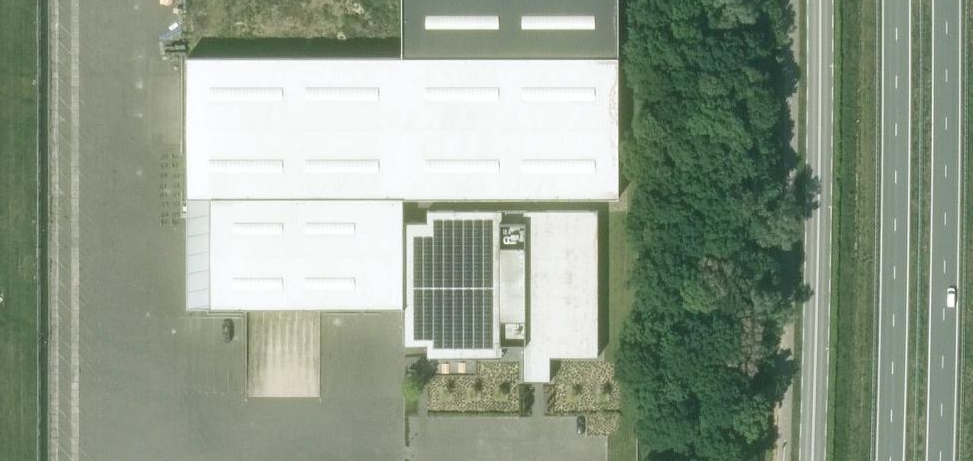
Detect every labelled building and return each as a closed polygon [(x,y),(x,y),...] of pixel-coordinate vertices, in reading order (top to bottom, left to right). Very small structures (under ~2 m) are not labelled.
[(404,308),(404,344),(403,344),(403,346),(427,346),(427,358),(479,358),(502,357),(502,345),(523,345),(524,358),(523,381),(550,381),(550,357),(598,357),(598,211),(427,211),(427,223),(404,223),(404,199),(619,199),(618,0),(403,0),(403,57),(191,58),(187,58),(187,199),(211,199),(211,308),(404,308)]
